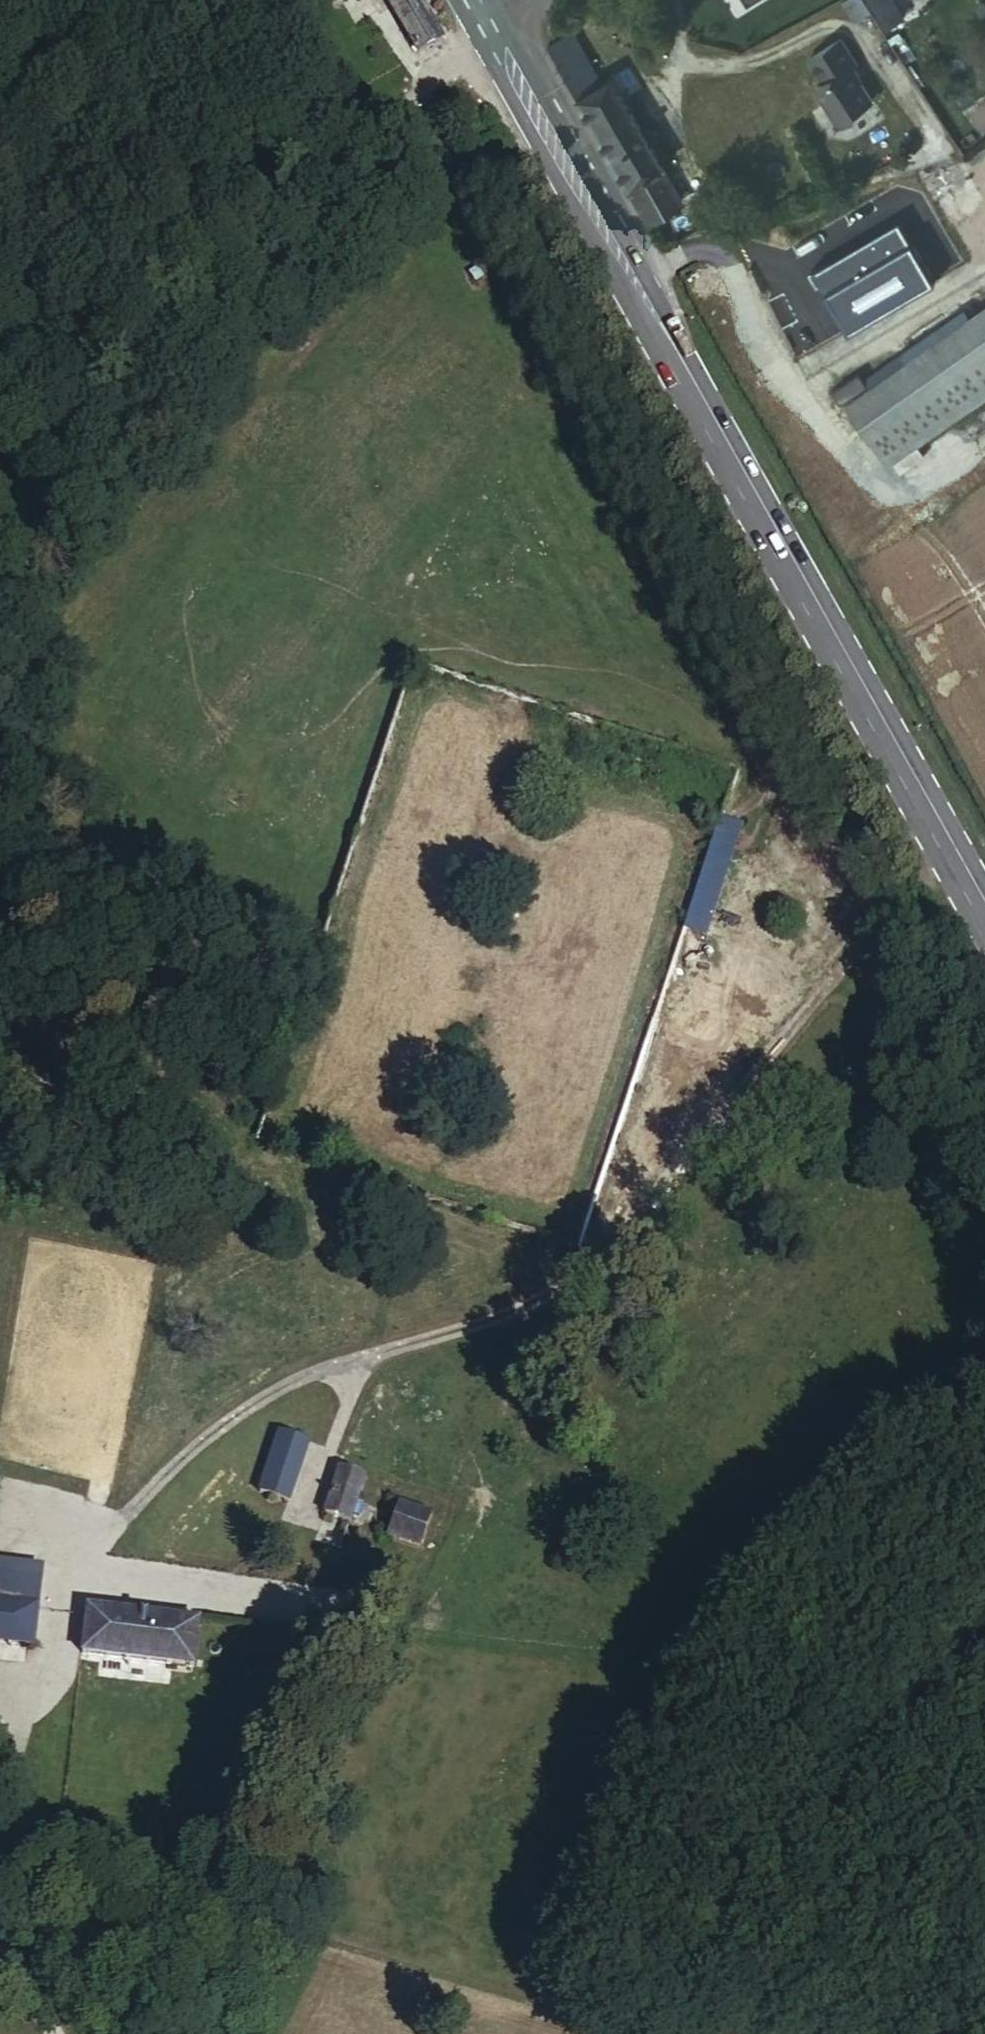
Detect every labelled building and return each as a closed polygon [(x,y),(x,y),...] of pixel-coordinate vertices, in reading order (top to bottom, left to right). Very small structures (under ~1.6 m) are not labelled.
[(413,0),(378,0),(411,57),(436,41),(413,0)] [(867,0),(850,0),(847,2),(859,20),(874,10),(867,0)] [(892,0),(873,0),(891,29),(905,20),(892,0)] [(548,45),(648,221),(680,201),(608,80),(600,85),(570,35),(548,45)] [(844,39),(810,59),(825,83),(818,87),(839,122),(845,123),(855,117),(856,112),(874,101),(853,66),(858,63),(844,39)] [(975,316),(845,407),(886,467),(984,401),(984,310),(975,316)] [(251,1494),(281,1503),(293,1470),(303,1442),(273,1432),(251,1494)] [(293,1470),(281,1503),(297,1508),(309,1475),(293,1470)] [(333,1471),(318,1515),(342,1524),(357,1477),(333,1471)] [(395,1503),(382,1538),(415,1549),(425,1514),(395,1503)] [(30,1609),(33,1572),(0,1569),(0,1606),(30,1609)] [(26,1652),(30,1609),(0,1606),(0,1649),(26,1652)] [(192,1623),(82,1611),(78,1659),(186,1668),(192,1623)]
